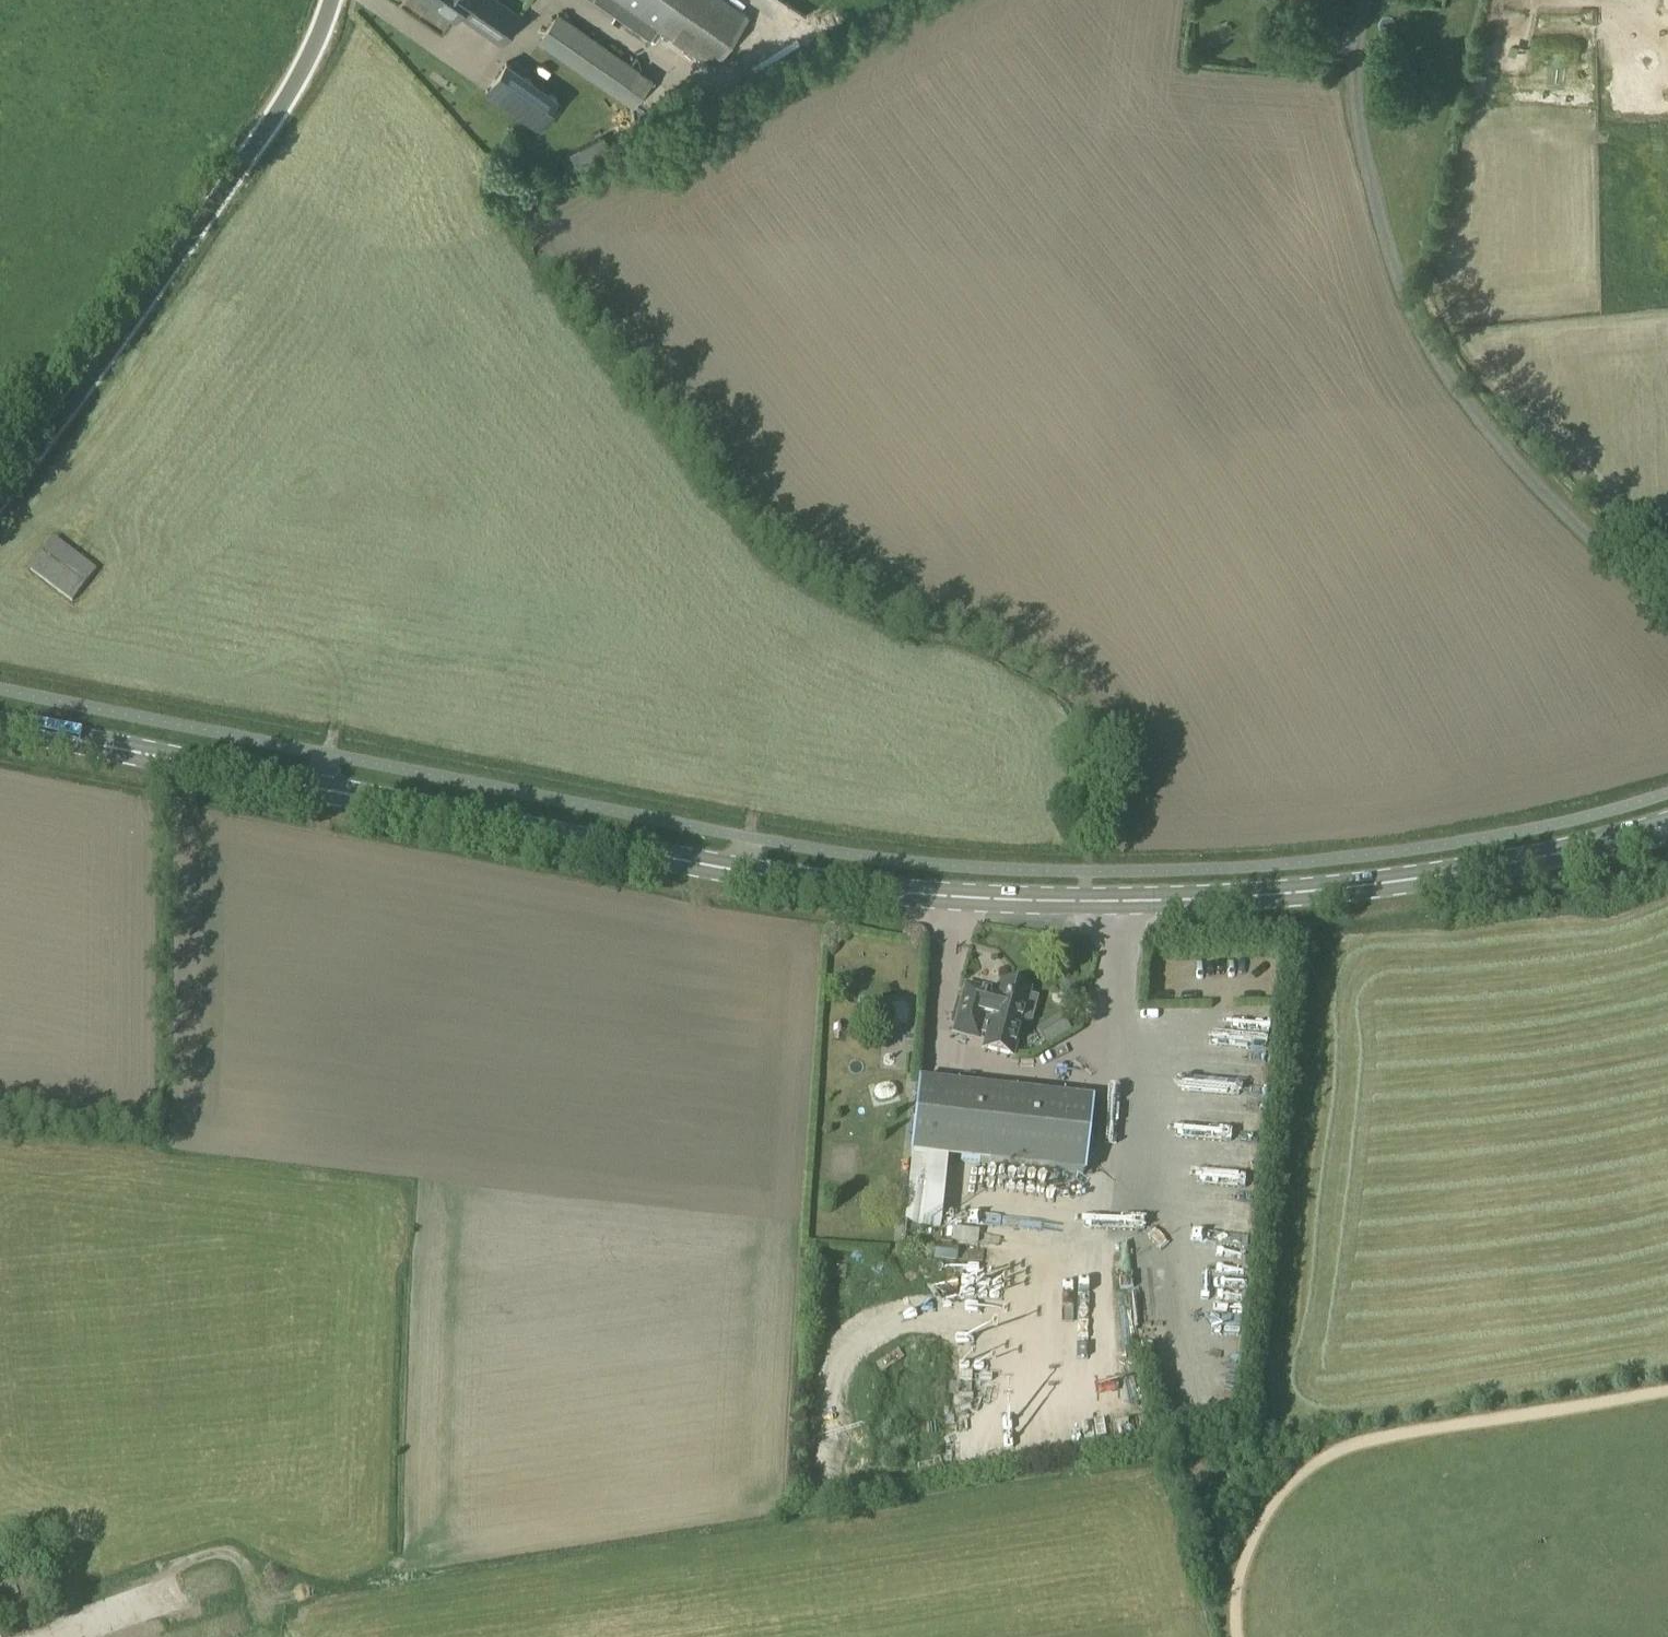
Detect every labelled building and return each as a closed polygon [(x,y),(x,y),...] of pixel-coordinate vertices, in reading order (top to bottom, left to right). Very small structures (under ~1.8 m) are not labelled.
[(455,20),(461,13),(502,41),(520,15),(498,0),(426,0),(455,20)] [(750,16),(727,0),(592,0),(649,38),(656,28),(714,67),(750,16)] [(634,108),(653,79),(556,12),(538,41),(634,108)] [(536,126),(557,97),(506,62),(486,91),(536,126)] [(71,604),(97,571),(54,538),(29,571),(71,604)] [(1026,998),(1028,991),(1000,984),(998,995),(981,991),(979,1001),(963,997),(953,1033),(971,1038),(972,1033),(987,1037),(984,1049),(1011,1056),(1020,1024),(1029,1026),(1035,1000),(1026,998)] [(894,1030),(902,1030),(903,1002),(883,1002),(882,1032),(878,1032),(877,1051),(893,1051),(894,1030)] [(1092,1101),(918,1082),(909,1156),(1000,1166),(997,1198),(1080,1206),(1092,1101)] [(936,1244),(967,1245),(967,1234),(936,1233),(936,1244)] [(968,1259),(992,1259),(993,1234),(968,1234),(968,1259)] [(963,1271),(965,1258),(943,1254),(941,1267),(963,1271)] [(1032,1426),(1043,1428),(1045,1408),(1034,1407),(1032,1426)]
